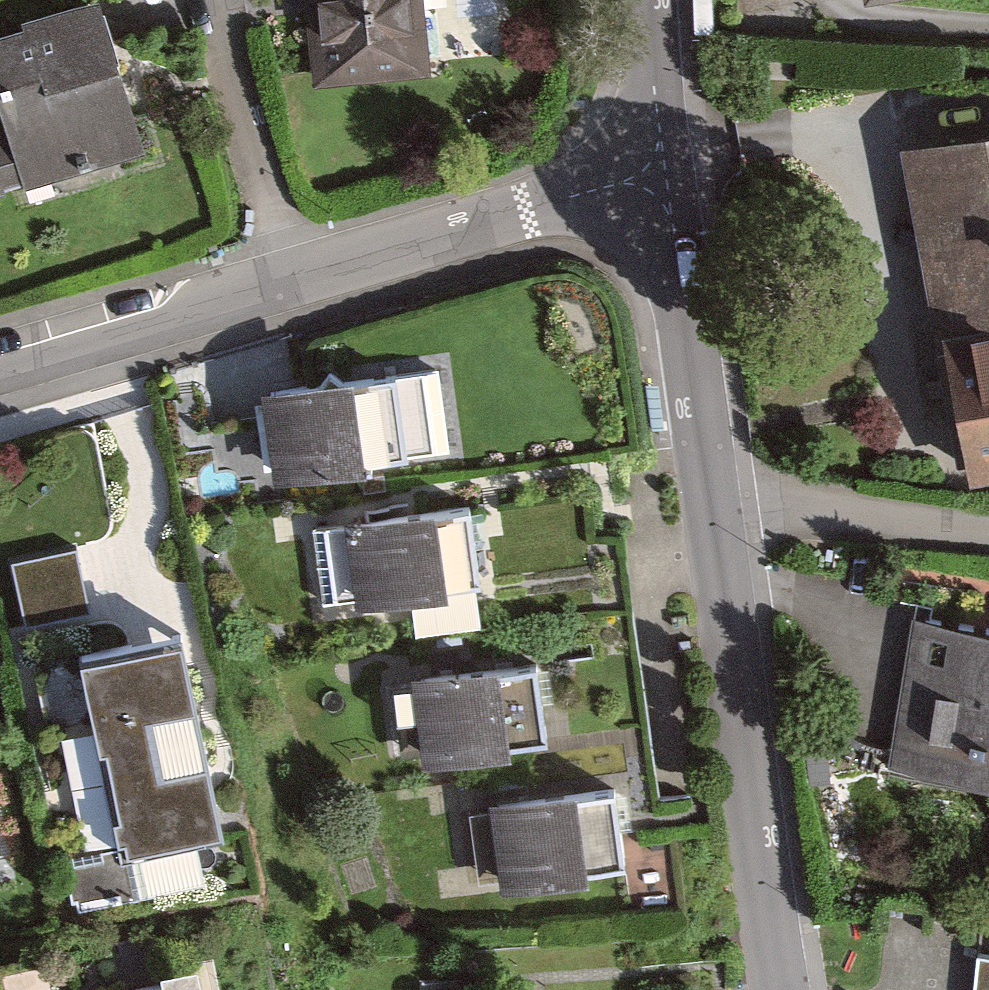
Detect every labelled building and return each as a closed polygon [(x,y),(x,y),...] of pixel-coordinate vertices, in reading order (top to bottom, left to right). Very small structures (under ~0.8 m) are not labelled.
[(0,20),(0,108),(18,179),(142,146),(103,0),(78,0),(0,20)] [(423,68),(417,0),(306,0),(312,77),(423,68)] [(971,476),(988,473),(988,123),(897,140),(957,463),(968,461),(971,476)] [(274,468),(459,440),(445,350),(260,379),(274,468)] [(327,592),(489,574),(481,506),(319,525),(327,592)] [(13,562),(27,627),(91,613),(77,549),(13,562)] [(912,613),(888,767),(988,782),(988,625),(912,613)] [(217,841),(177,646),(48,672),(57,719),(101,711),(129,849),(76,860),(84,902),(197,879),(190,846),(217,841)] [(395,762),(546,736),(530,648),(380,673),(395,762)] [(467,881),(627,854),(612,769),(453,797),(467,881)] [(10,879),(0,838),(0,881),(10,879)] [(190,957),(113,973),(117,989),(197,989),(190,957)] [(983,957),(978,989),(988,989),(988,957),(983,957)]
